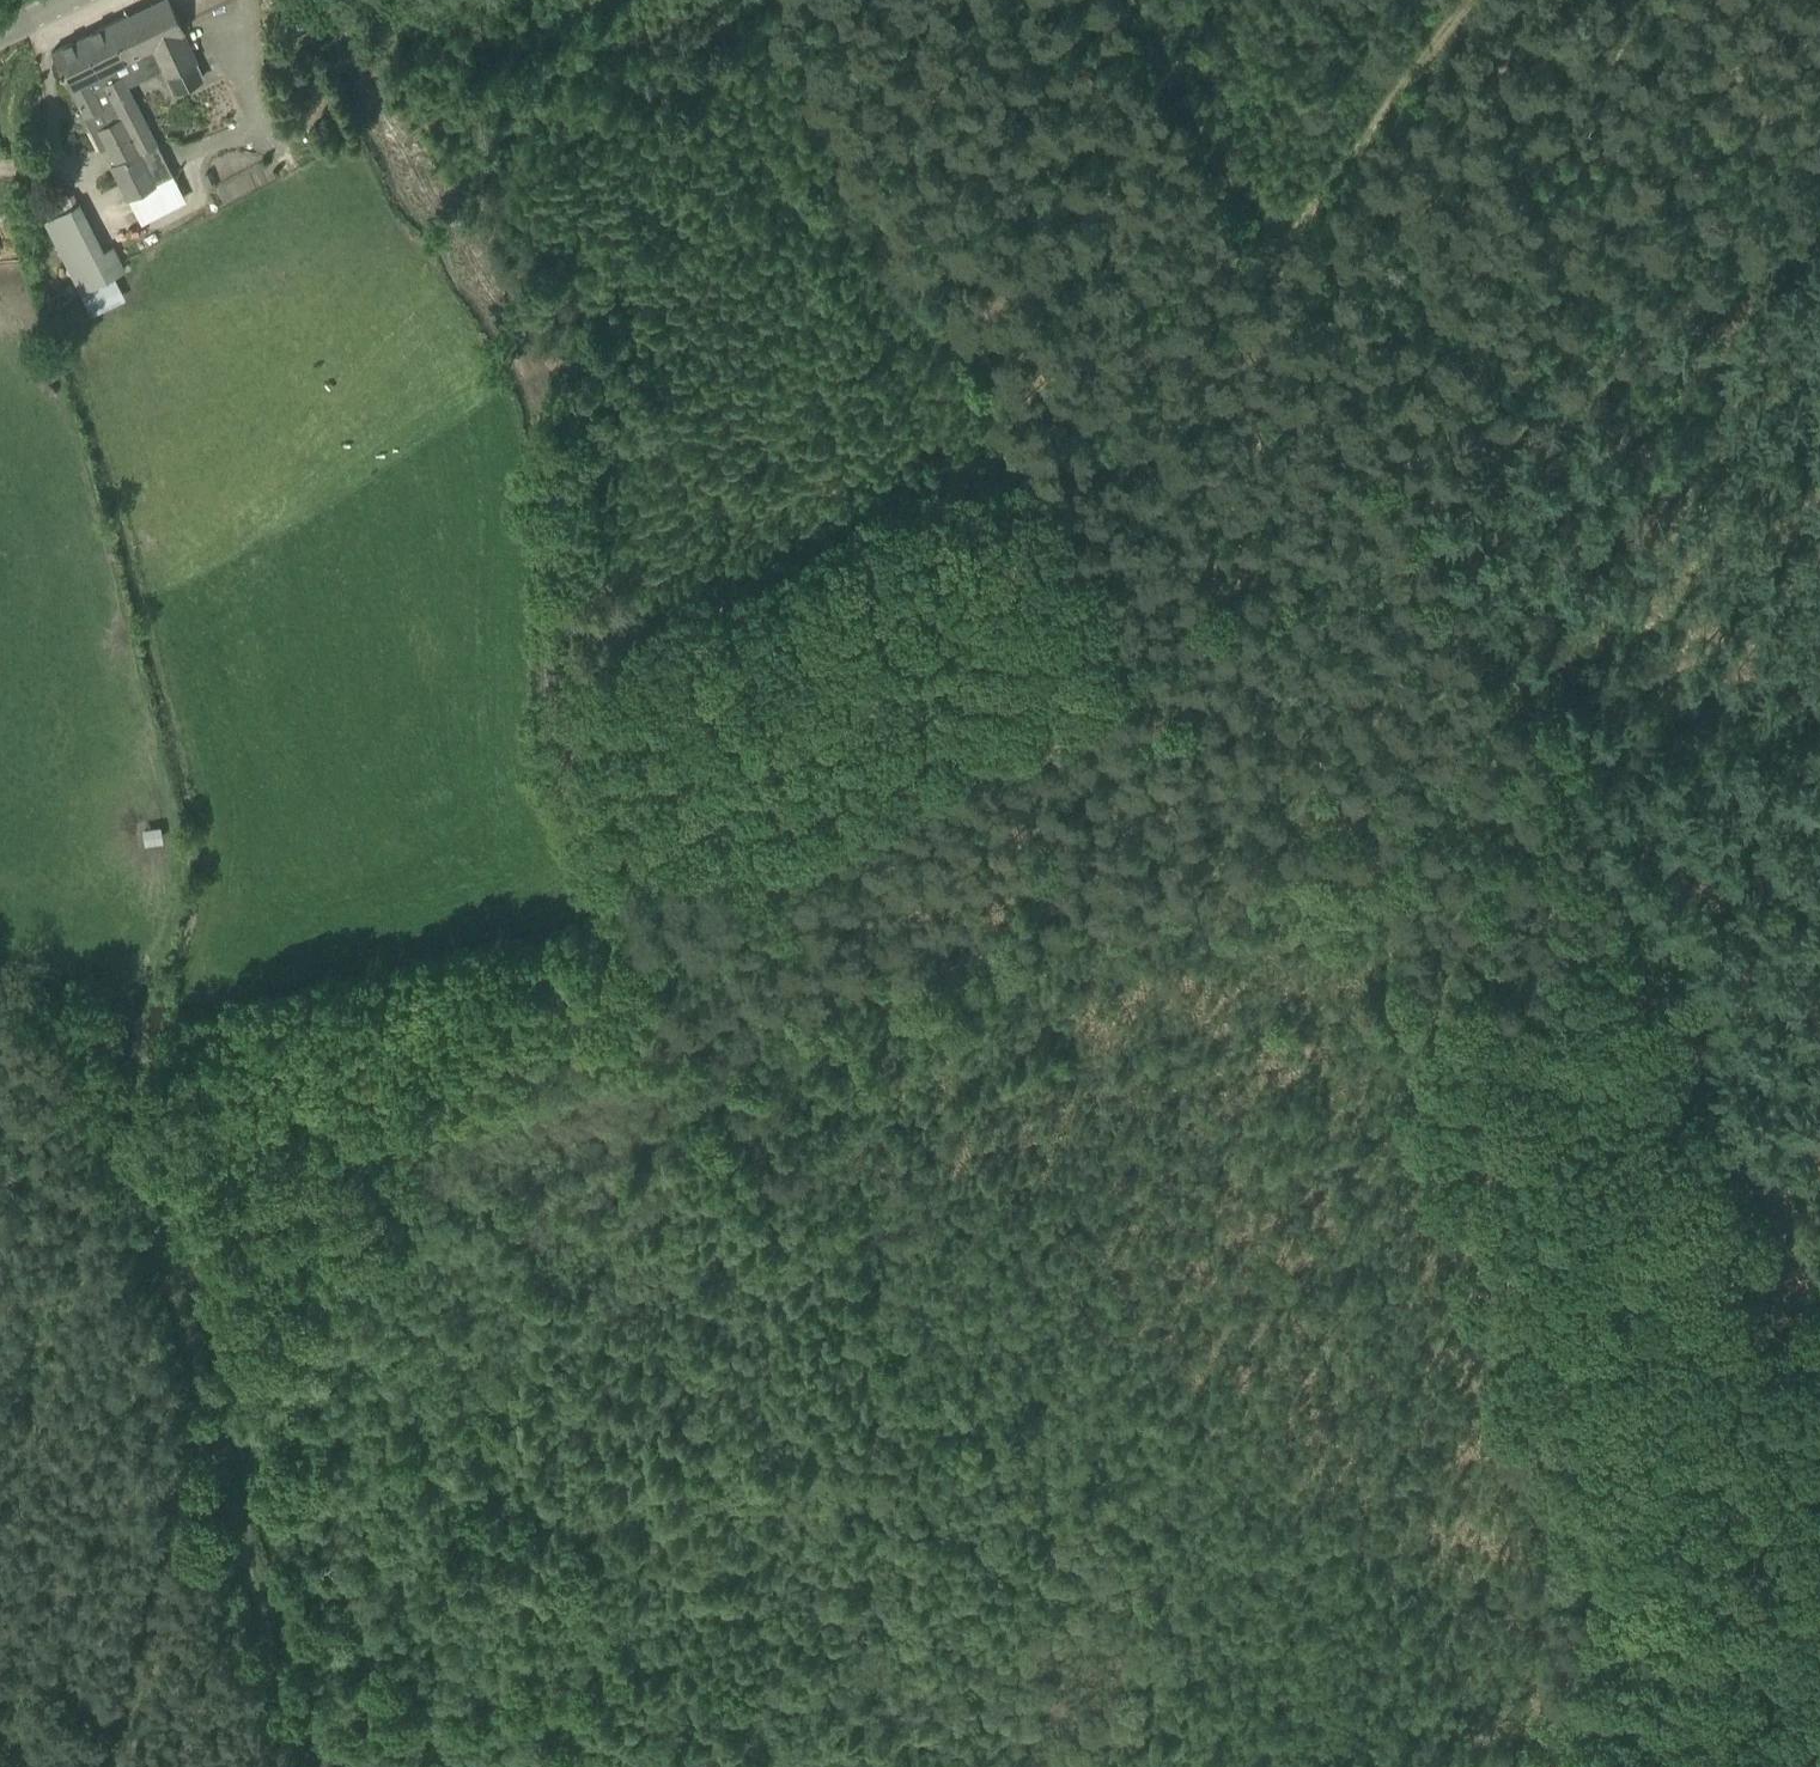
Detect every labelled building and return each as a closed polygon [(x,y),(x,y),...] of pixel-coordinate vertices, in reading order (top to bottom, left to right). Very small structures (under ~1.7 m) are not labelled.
[(116,162),(111,165),(128,197),(155,182),(154,179),(170,172),(122,71),(111,77),(107,68),(125,59),(133,77),(161,64),(173,91),(205,76),(168,0),(165,0),(130,17),(128,13),(52,50),(85,115),(98,108),(107,123),(105,124),(114,139),(106,143),(116,162)] [(33,198),(43,214),(70,197),(61,182),(33,198)] [(43,217),(79,291),(124,269),(112,244),(103,248),(80,200),(43,217)]
